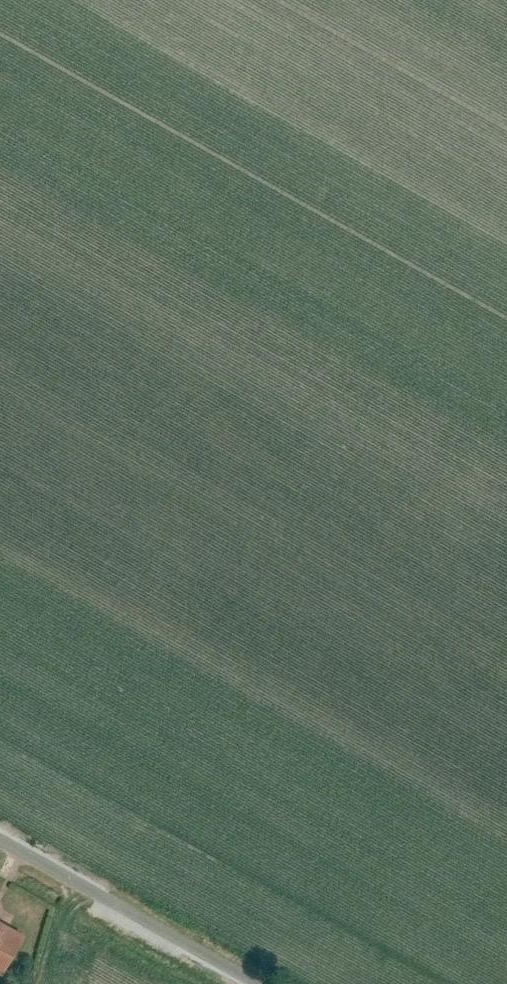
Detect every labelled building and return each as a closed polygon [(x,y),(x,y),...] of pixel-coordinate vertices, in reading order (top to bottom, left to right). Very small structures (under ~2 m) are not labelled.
[(9,970),(29,930),(0,916),(0,965),(9,970)]
